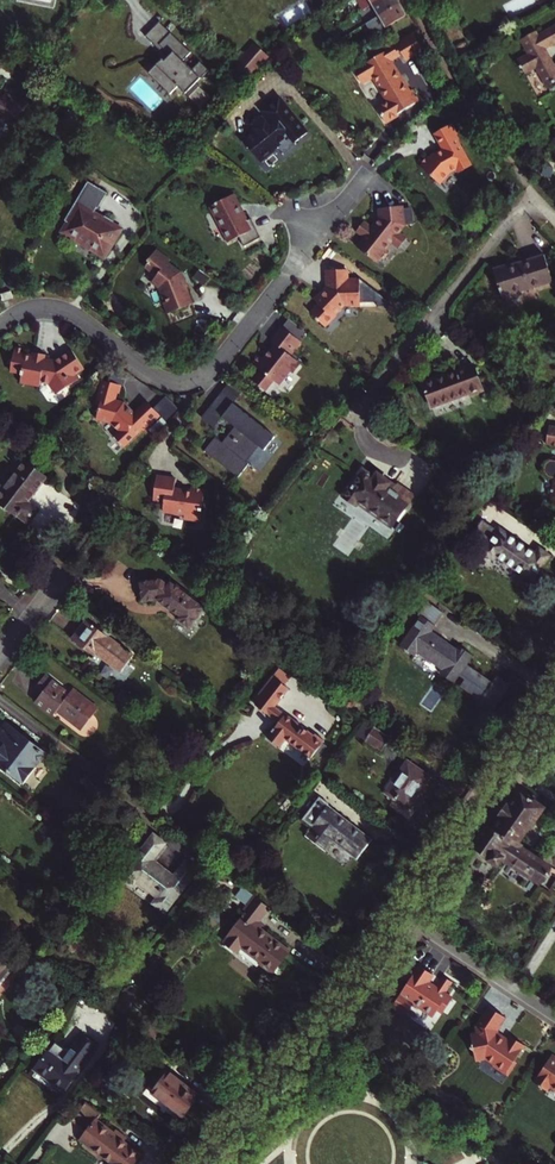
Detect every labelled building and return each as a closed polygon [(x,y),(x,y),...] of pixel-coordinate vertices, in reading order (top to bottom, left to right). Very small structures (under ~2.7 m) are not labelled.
[(359,10),(371,3),(370,0),(354,0),(359,10)] [(371,3),(378,15),(400,3),(398,0),(376,0),(371,3)] [(371,3),(359,10),(366,22),(378,15),(371,3)] [(378,15),(366,22),(373,35),(407,15),(400,3),(378,15)] [(340,22),(333,10),(323,16),(330,27),(340,22)] [(533,31),(531,28),(516,36),(523,49),(512,55),(520,70),(531,64),(541,83),(551,78),(554,85),(554,84),(554,58),(550,61),(541,45),(554,37),(554,19),(533,31)] [(145,35),(157,46),(159,43),(171,32),(160,20),(145,35)] [(191,51),(171,32),(159,43),(171,55),(168,58),(166,60),(163,58),(154,67),(163,76),(158,81),(170,93),(178,85),(189,96),(200,84),(197,81),(202,76),(209,69),(200,60),(192,68),(183,60),(191,51)] [(337,39),(341,45),(350,40),(347,34),(337,39)] [(256,35),(233,61),(245,73),(269,46),(256,35)] [(413,35),(396,45),(402,54),(405,60),(422,50),(413,35)] [(350,40),(341,45),(344,51),(354,46),(350,40)] [(157,46),(168,58),(171,55),(159,43),(157,46)] [(396,45),(381,53),(385,59),(388,57),(390,61),(402,54),(396,45)] [(411,91),(407,90),(390,61),(388,57),(385,59),(381,53),(353,69),(361,82),(373,73),(377,81),(375,82),(386,101),(375,108),(383,121),(417,101),(411,91)] [(202,76),(203,78),(210,70),(209,69),(202,76)] [(6,114),(15,119),(24,102),(14,97),(15,96),(3,91),(0,98),(0,125),(6,114)] [(307,131),(279,97),(264,109),(270,117),(267,119),(266,117),(254,126),(256,128),(243,138),(246,142),(245,143),(259,158),(261,156),(263,157),(272,150),(271,148),(276,144),(283,153),(297,142),(295,140),(307,131)] [(250,120),(254,126),(266,117),(263,113),(260,112),(250,120)] [(433,151),(419,165),(441,183),(451,171),(458,167),(461,166),(463,170),(473,165),(454,124),(437,132),(445,147),(436,154),(433,151)] [(86,179),(67,212),(68,219),(62,229),(73,236),(74,235),(92,245),(91,247),(103,254),(118,227),(110,222),(112,219),(103,214),(101,217),(92,211),(106,191),(86,179)] [(245,220),(233,193),(207,206),(227,241),(237,236),(242,245),(259,237),(249,217),(245,220)] [(377,258),(390,242),(398,248),(406,238),(398,232),(403,227),(403,212),(403,208),(380,208),(380,222),(377,222),(373,227),(364,220),(356,231),(364,238),(357,247),(372,259),(377,258)] [(403,212),(403,227),(412,227),(412,212),(403,212)] [(160,300),(164,312),(189,304),(183,278),(181,279),(178,271),(166,261),(168,258),(156,248),(153,251),(152,251),(146,258),(147,259),(146,266),(155,273),(150,279),(158,285),(161,297),(163,296),(164,299),(160,300)] [(504,298),(554,282),(545,254),(495,270),(504,298)] [(309,312),(322,326),(333,315),(342,306),(359,307),(359,281),(346,281),(346,270),(327,270),(327,289),(319,296),(317,294),(312,298),(317,304),(309,312)] [(0,293),(0,297),(1,300),(11,297),(9,291),(0,293)] [(300,342),(281,327),(270,341),(274,343),(262,358),(258,354),(251,363),(257,367),(249,377),(264,390),(272,380),(277,384),(289,370),(292,373),(299,365),(289,356),(300,342)] [(77,363),(68,347),(50,358),(40,357),(41,352),(29,350),(27,349),(26,354),(17,352),(19,344),(10,342),(5,366),(16,369),(15,378),(34,382),(35,377),(45,379),(45,384),(48,388),(51,389),(74,376),(69,368),(77,363)] [(425,384),(433,408),(471,394),(472,395),(484,391),(475,366),(425,384)] [(107,422),(114,431),(108,436),(116,446),(142,424),(144,426),(155,418),(142,402),(129,413),(120,402),(111,399),(118,385),(97,378),(93,399),(97,401),(93,418),(107,422)] [(221,415),(232,402),(237,396),(225,386),(200,416),(212,426),(221,415)] [(214,436),(204,448),(237,475),(247,463),(243,460),(256,445),(262,450),(273,436),(232,402),(221,415),(234,427),(221,442),(214,436)] [(546,438),(547,457),(554,456),(554,437),(546,438)] [(27,524),(38,510),(28,502),(42,484),(48,477),(26,460),(16,472),(0,493),(0,506),(16,518),(18,516),(27,524)] [(392,527),(415,495),(398,483),(396,486),(377,472),(374,477),(363,469),(344,497),(356,505),(358,503),(392,527)] [(187,522),(203,524),(208,493),(194,491),(194,494),(177,492),(179,482),(160,479),(156,503),(167,504),(166,514),(187,517),(187,522)] [(485,519),(474,535),(488,545),(484,551),(495,558),(497,555),(534,580),(553,553),(541,545),(537,551),(503,527),(500,530),(485,519)] [(142,601),(159,599),(181,616),(179,618),(191,627),(207,606),(172,580),(169,583),(163,578),(140,581),(142,601)] [(416,654),(419,651),(445,669),(442,673),(456,683),(476,655),(461,644),(458,648),(433,630),(446,612),(430,600),(421,613),(424,615),(421,619),(416,616),(405,633),(409,636),(403,645),(416,654)] [(113,667),(122,673),(135,657),(87,622),(73,640),(96,657),(99,652),(115,665),(113,667)] [(465,687),(486,697),(483,704),(496,710),(508,686),(474,670),(465,687)] [(72,694),(47,675),(37,687),(45,693),(37,702),(55,716),(59,711),(79,727),(88,716),(92,719),(100,708),(75,689),(72,694)] [(270,717),(276,709),(290,691),(274,679),(260,697),(263,699),(258,707),(270,717)] [(276,709),(270,717),(282,725),(287,718),(276,709)] [(79,727),(83,730),(92,719),(88,716),(79,727)] [(315,738),(288,717),(287,718),(282,725),(270,739),(282,749),(289,741),(313,760),(326,743),(316,735),(315,738)] [(45,754),(8,725),(0,736),(0,737),(9,744),(0,756),(0,763),(24,782),(45,754)] [(393,739),(376,729),(367,744),(384,754),(393,739)] [(410,762),(388,792),(408,807),(431,778),(410,762)] [(492,824),(478,844),(495,855),(493,857),(501,863),(505,858),(540,883),(545,875),(546,877),(550,872),(547,870),(549,868),(517,846),(521,840),(518,838),(531,819),(535,821),(546,805),(523,790),(513,805),(511,804),(505,812),(507,814),(497,828),(492,824)] [(336,840),(360,858),(374,839),(330,806),(332,803),(322,796),(306,818),(322,831),(316,840),(328,849),(336,840)] [(155,833),(120,876),(132,886),(136,881),(157,897),(153,902),(165,912),(197,870),(185,861),(174,876),(156,862),(168,846),(165,843),(166,842),(155,833)] [(244,947),(277,971),(292,951),(262,929),(265,925),(261,922),(271,908),(256,897),(247,911),(250,913),(229,942),(241,951),(244,947)] [(340,939),(329,931),(323,939),(333,948),(340,939)] [(437,973),(424,965),(422,967),(420,966),(411,979),(413,980),(398,1004),(405,1009),(411,1009),(416,1000),(439,1015),(443,1007),(446,1009),(454,996),(451,993),(457,983),(447,976),(440,987),(432,981),(437,973)] [(508,1016),(491,1005),(477,1025),(480,1032),(474,1034),(478,1043),(475,1047),(479,1050),(482,1059),(492,1055),(512,1070),(516,1069),(521,1063),(520,1058),(523,1053),(520,1051),(524,1045),(527,1047),(530,1043),(515,1033),(512,1039),(501,1032),(501,1028),(508,1016)] [(63,1089),(98,1045),(84,1035),(64,1060),(51,1050),(36,1068),(63,1089)] [(553,1052),(534,1081),(548,1089),(551,1084),(554,1086),(554,1054),(553,1052)] [(152,1092),(183,1116),(200,1093),(169,1070),(152,1092)] [(112,1163),(133,1163),(141,1153),(125,1141),(120,1137),(123,1133),(117,1128),(115,1131),(98,1118),(102,1113),(91,1104),(78,1122),(93,1134),(88,1141),(114,1161),(112,1163)] [(128,1137),(123,1133),(120,1137),(125,1141),(128,1137)]
